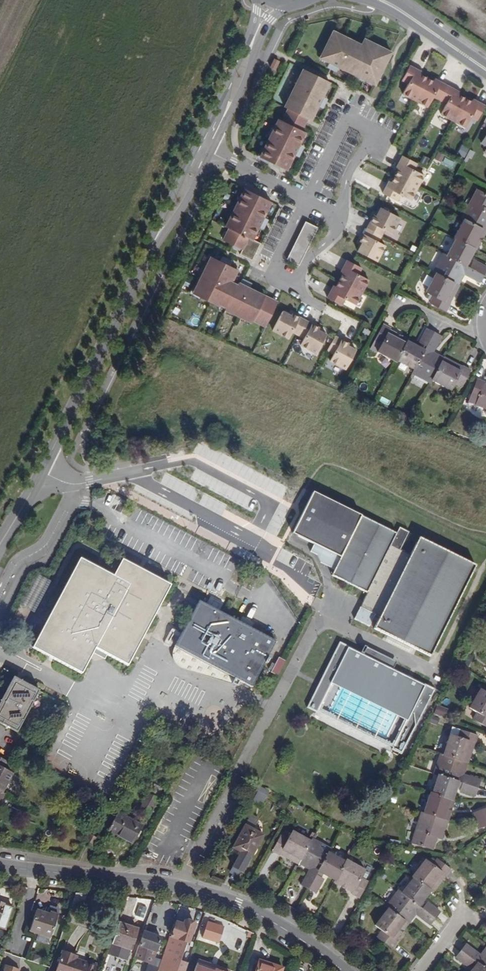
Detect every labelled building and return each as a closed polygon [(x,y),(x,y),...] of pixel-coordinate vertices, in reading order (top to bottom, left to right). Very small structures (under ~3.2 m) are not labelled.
[(362,77),(360,82),(378,90),(394,58),(367,45),(364,51),(335,37),(322,64),(332,68),(330,73),(338,77),(340,72),(352,78),(354,73),(362,77)] [(279,76),(283,68),(278,66),(274,74),(279,76)] [(405,99),(418,106),(429,84),(423,80),(417,77),(418,75),(412,71),(404,86),(410,89),(405,99)] [(352,78),(360,82),(362,77),(354,73),(352,78)] [(306,122),(311,124),(315,126),(321,112),(326,114),(330,107),(325,104),(333,88),(316,80),(307,75),(288,113),(292,115),(286,127),(283,125),(264,163),(290,176),(298,160),(302,163),(306,155),(301,153),(309,138),(305,136),(309,128),(305,126),(306,122)] [(441,90),(436,87),(429,84),(418,106),(430,112),(436,102),(442,106),(449,91),(443,88),(441,90)] [(443,119),(456,125),(467,104),(461,100),(455,97),(456,95),(449,91),(442,106),(448,109),(443,119)] [(473,107),(467,104),(456,125),(468,132),(473,122),(480,125),(485,113),(485,111),(480,108),(479,110),(473,107)] [(462,143),(457,153),(465,157),(470,148),(462,143)] [(404,169),(401,175),(398,181),(420,192),(426,180),(416,175),(420,169),(405,161),(402,168),(404,169)] [(413,205),(420,192),(398,181),(394,187),(391,193),(389,192),(386,199),(400,206),(403,200),(413,205)] [(469,204),(460,220),(482,232),(485,225),(485,216),(483,215),(485,212),(485,213),(485,199),(472,192),(466,203),(469,204)] [(272,225),(268,223),(275,207),(248,194),(230,232),(233,234),(228,246),(246,255),(244,260),(256,266),(265,249),(257,245),(264,230),(269,233),(272,225)] [(379,220),(377,219),(370,233),(384,240),(387,234),(394,238),(402,222),(383,212),(379,220)] [(470,248),(473,249),(482,232),(460,220),(451,238),(452,238),(470,248)] [(290,256),(289,259),(300,266),(303,261),(306,255),(309,248),(312,242),(315,237),(318,229),(307,223),(303,232),(299,237),(296,244),(293,250),(290,256)] [(381,246),(384,240),(370,233),(362,246),(365,248),(360,256),(379,266),(388,250),(381,246)] [(470,248),(452,238),(443,256),(458,264),(461,259),(464,261),(470,248)] [(474,283),(478,274),(465,267),(458,264),(443,256),(439,254),(429,273),(432,274),(454,286),(458,279),(456,277),(458,273),(465,277),(464,278),(474,283)] [(482,268),(468,261),(465,267),(478,274),(482,268)] [(226,267),(216,262),(198,299),(256,327),(257,325),(269,331),(281,307),(252,292),(254,287),(246,284),(244,288),(242,288),(241,290),(235,287),(241,274),(234,271),(236,266),(228,262),(226,267)] [(349,273),(346,278),(343,285),(365,296),(371,284),(361,279),(365,272),(350,265),(347,272),(349,273)] [(446,306),(444,305),(454,286),(432,274),(422,294),(430,298),(427,305),(442,313),(446,306)] [(358,309),(365,296),(343,285),(339,291),(336,297),(334,296),(331,303),(345,310),(348,304),(358,309)] [(296,336),(302,339),(310,325),(296,318),(295,320),(287,316),(277,335),(292,343),(296,336)] [(322,335),(323,332),(310,325),(302,339),(308,343),(304,350),(320,358),(330,339),(322,335)] [(398,363),(398,362),(408,343),(410,341),(391,331),(391,329),(384,325),(376,342),(383,345),(379,353),(398,363)] [(426,333),(419,346),(426,350),(434,336),(426,333)] [(431,384),(433,381),(445,359),(437,356),(436,358),(433,356),(436,349),(437,349),(442,340),(434,336),(426,350),(424,354),(415,370),(413,375),(431,384)] [(352,348),(339,341),(331,355),(337,358),(334,365),(349,374),(359,354),(351,350),(352,348)] [(419,352),(420,349),(408,343),(398,362),(415,370),(424,354),(419,352)] [(464,368),(463,369),(445,359),(433,381),(453,391),(456,384),(463,387),(471,371),(464,368)] [(485,385),(485,384),(485,383),(479,381),(472,397),(479,400),(477,406),(485,410),(485,385)] [(479,570),(437,546),(423,538),(413,555),(402,549),(411,533),(402,528),(400,533),(319,489),(297,529),(319,542),(315,550),(321,553),(325,561),(338,568),(335,573),(368,592),(355,618),(369,625),(376,613),(380,616),(374,628),(388,636),(430,659),(479,570)] [(279,545),(273,560),(280,563),(286,548),(279,545)] [(130,671),(174,590),(127,565),(117,583),(84,566),(37,654),(84,679),(98,654),(130,671)] [(181,648),(206,662),(238,680),(256,690),(257,689),(282,646),(262,635),(229,618),(205,605),(181,648)] [(403,753),(435,691),(390,668),(392,664),(378,657),(376,662),(363,655),(365,650),(366,648),(363,646),(360,653),(340,642),(306,707),(314,711),(315,709),(403,753)] [(378,657),(365,650),(363,655),(376,662),(378,657)] [(277,678),(285,663),(279,659),(270,674),(277,678)] [(25,738),(46,696),(22,684),(0,725),(25,738)] [(479,693),(470,712),(478,717),(475,724),(485,729),(485,697),(479,693)] [(446,717),(449,708),(437,704),(434,714),(446,717)] [(459,741),(451,738),(445,758),(469,766),(475,746),(476,746),(478,739),(461,734),(459,741)] [(442,757),(436,776),(441,778),(458,784),(465,786),(479,791),(482,782),(472,779),(472,780),(463,778),(464,774),(466,774),(469,766),(445,758),(442,757)] [(13,764),(4,759),(0,767),(0,768),(2,769),(0,773),(0,827),(6,829),(13,815),(11,813),(27,780),(17,776),(21,768),(13,764)] [(458,784),(441,778),(435,797),(455,803),(460,790),(457,789),(458,784)] [(463,794),(477,798),(479,791),(465,786),(463,794)] [(274,800),(265,795),(259,807),(267,811),(274,800)] [(435,797),(433,796),(427,816),(451,823),(457,804),(456,804),(455,803),(435,797)] [(154,822),(164,804),(154,799),(145,817),(154,822)] [(133,823),(135,817),(126,813),(115,833),(140,847),(149,831),(133,823)] [(480,823),(485,821),(485,814),(477,818),(480,823)] [(451,823),(427,816),(421,835),(419,834),(415,846),(436,853),(440,841),(438,840),(439,838),(446,840),(451,823)] [(270,838),(252,829),(241,850),(248,855),(240,869),(250,875),(270,838)] [(100,849),(106,840),(96,835),(91,844),(100,849)] [(282,858),(301,868),(313,846),(295,836),(290,844),(284,840),(275,856),(281,859),(282,858)] [(332,853),(314,844),(313,846),(301,868),(309,873),(310,871),(313,872),(308,880),(307,881),(302,890),(310,894),(317,881),(321,874),(329,858),(332,853)] [(325,876),(324,879),(336,885),(346,867),(329,858),(321,874),(325,876)] [(426,862),(414,878),(416,879),(433,892),(434,893),(446,877),(448,878),(453,872),(438,861),(434,867),(426,862)] [(366,876),(347,866),(346,867),(336,885),(335,888),(354,898),(353,900),(360,903),(369,888),(362,884),(366,876)] [(433,892),(416,879),(404,895),(418,906),(421,903),(423,905),(433,892)] [(316,897),(324,884),(317,881),(310,894),(316,897)] [(426,912),(418,906),(404,895),(400,893),(388,909),(390,911),(410,926),(415,920),(414,919),(416,915),(424,922),(424,923),(432,928),(437,921),(426,912)] [(93,896),(83,895),(77,910),(87,914),(93,896)] [(1,922),(12,926),(18,908),(0,902),(0,922),(1,922)] [(57,933),(64,912),(42,905),(35,925),(57,933)] [(442,915),(430,906),(426,912),(437,921),(442,915)] [(85,921),(87,914),(77,910),(75,917),(85,921)] [(397,944),(402,938),(410,926),(390,911),(377,929),(384,934),(380,940),(394,951),(399,945),(397,944)] [(223,935),(228,918),(213,913),(208,930),(223,935)] [(190,915),(188,920),(183,919),(179,933),(181,934),(185,935),(195,939),(202,920),(190,915)] [(175,955),(180,938),(181,934),(179,933),(183,919),(179,918),(168,952),(175,955)] [(138,946),(145,926),(127,920),(120,940),(138,946)] [(10,930),(12,926),(1,922),(0,924),(0,927),(10,930)] [(162,949),(167,935),(150,930),(145,943),(147,944),(144,954),(153,957),(156,947),(162,949)] [(33,951),(46,953),(48,945),(34,943),(33,951)] [(86,951),(71,946),(63,968),(70,970),(102,970),(106,961),(85,954),(86,951)] [(485,960),(478,955),(478,953),(470,947),(465,954),(477,963),(484,968),(485,970),(485,959),(485,960)] [(234,963),(202,952),(199,958),(217,964),(217,961),(233,967),(234,963)] [(286,963),(261,954),(256,970),(288,970),(283,970),(286,963)] [(460,960),(472,969),(477,963),(465,954),(460,960)] [(192,958),(182,955),(177,969),(182,970),(188,970),(192,958)] [(233,967),(217,961),(217,964),(199,958),(195,970),(231,970),(233,967)] [(163,966),(152,963),(149,970),(161,970),(163,966)]
